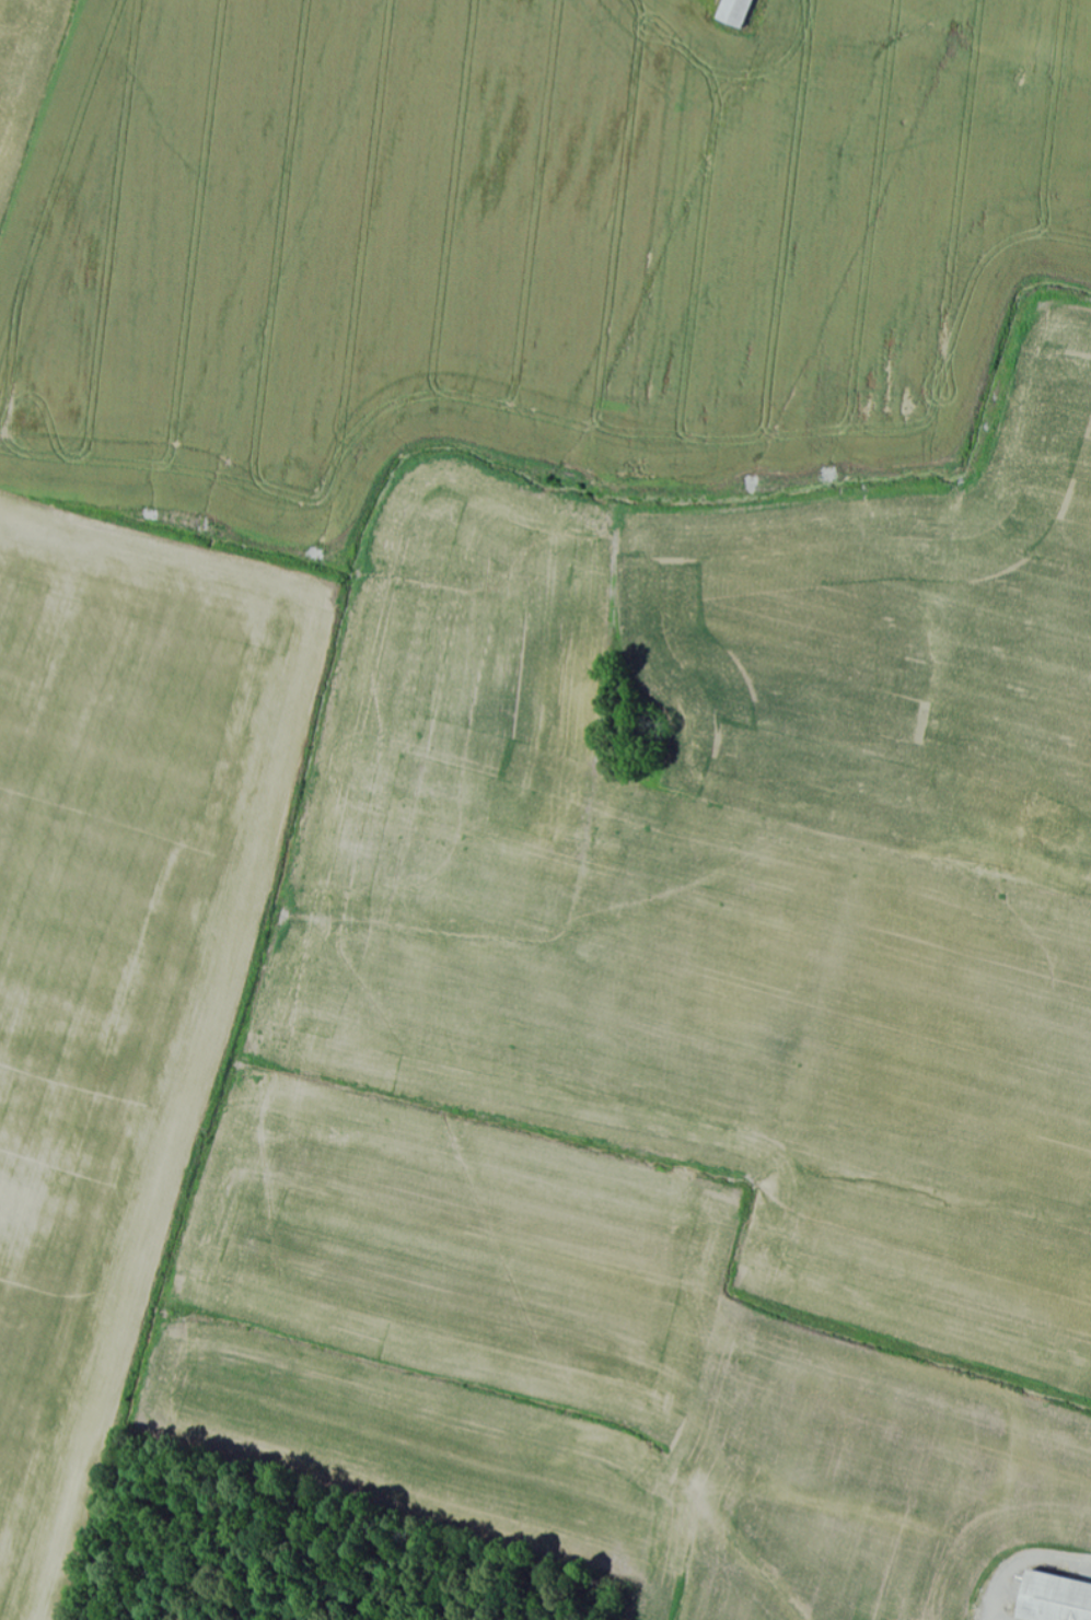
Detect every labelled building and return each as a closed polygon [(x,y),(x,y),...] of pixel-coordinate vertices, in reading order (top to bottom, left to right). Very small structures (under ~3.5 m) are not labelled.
[(714,21),(739,31),(751,0),(722,0),(714,21)] [(1034,1569),(1023,1619),(1025,1619),(1090,1619),(1090,1582),(1034,1569)]
